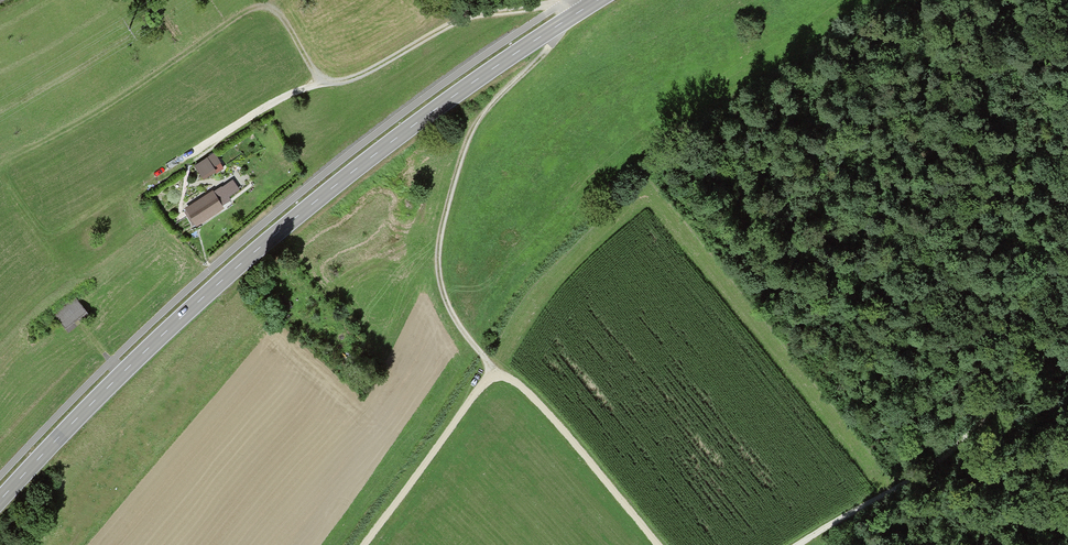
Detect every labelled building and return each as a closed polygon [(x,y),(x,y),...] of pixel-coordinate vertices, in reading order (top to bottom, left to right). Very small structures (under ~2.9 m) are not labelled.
[(214,154),(194,167),(203,181),(215,173),(216,174),(223,169),(220,164),(220,163),(214,154)] [(222,186),(185,211),(195,226),(223,209),(223,207),(232,200),(229,195),(235,191),(229,182),(223,186),(222,186)] [(76,300),(55,316),(65,330),(87,314),(76,300)]
